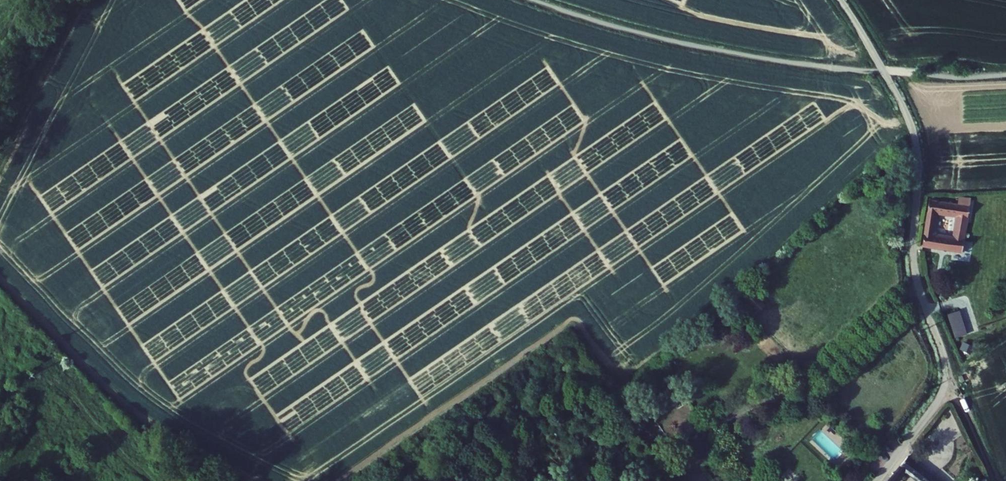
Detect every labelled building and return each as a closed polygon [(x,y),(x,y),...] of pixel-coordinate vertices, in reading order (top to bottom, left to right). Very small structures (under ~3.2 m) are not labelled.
[(966,250),(976,200),(940,193),(939,198),(930,196),(922,242),(966,250)] [(754,293),(746,300),(758,314),(766,306),(754,293)] [(909,452),(894,471),(904,480),(905,478),(910,480),(945,480),(937,475),(941,469),(930,460),(926,466),(909,452)] [(894,471),(886,480),(887,480),(903,480),(904,480),(894,471)]
